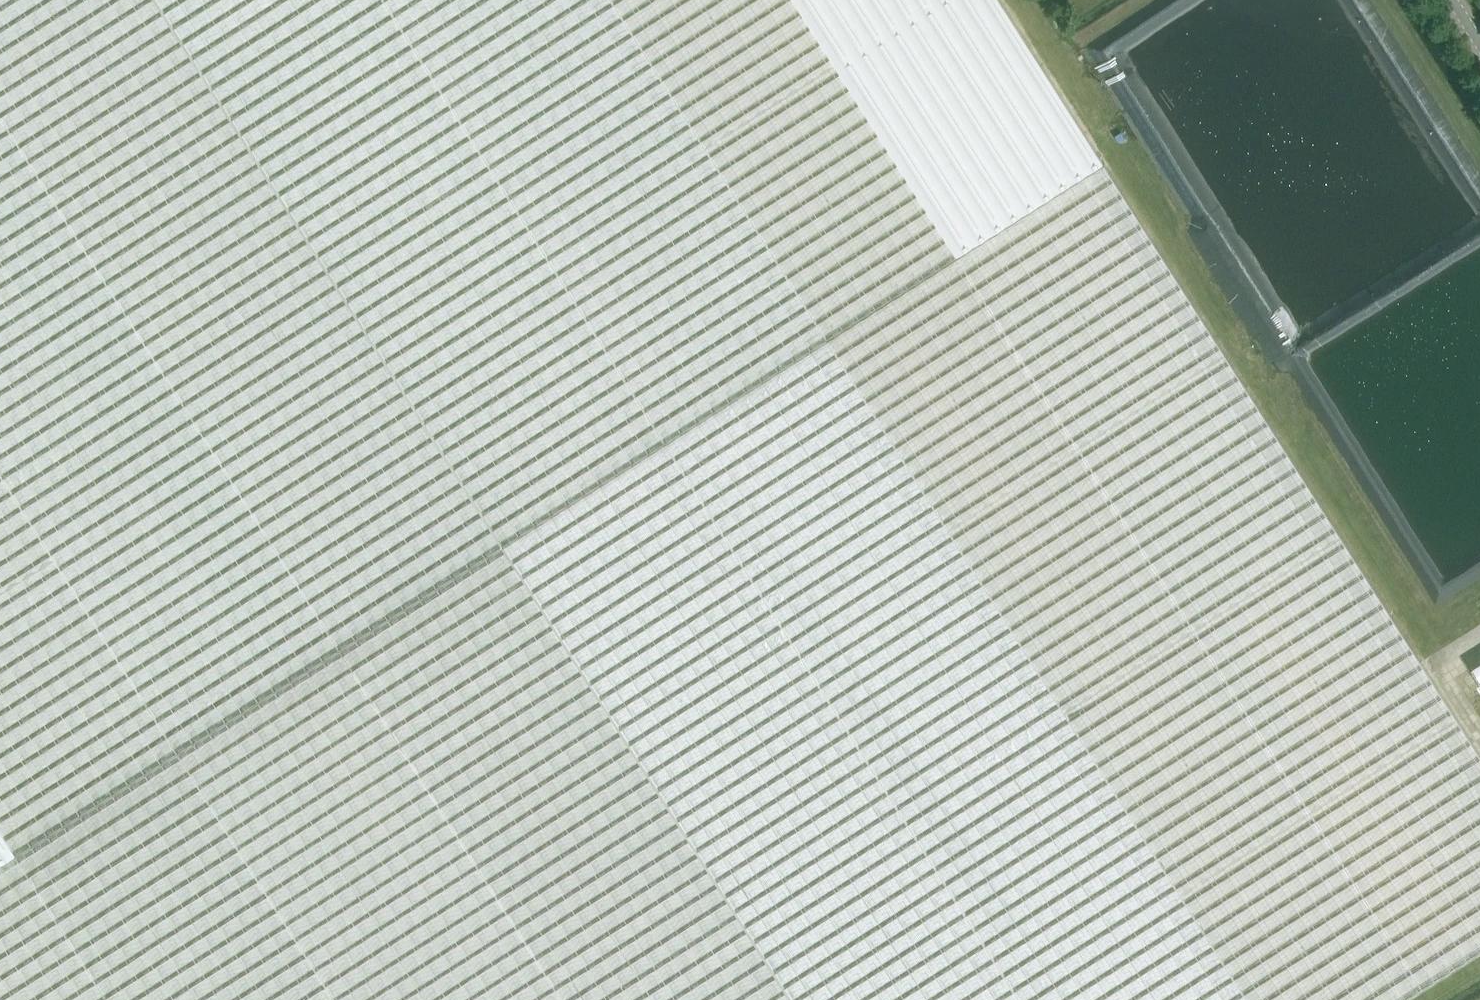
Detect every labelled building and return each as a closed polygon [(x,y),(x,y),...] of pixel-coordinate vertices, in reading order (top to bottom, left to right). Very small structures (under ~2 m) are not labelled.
[(520,533),(491,487),(182,0),(0,0),(0,863),(520,533)] [(491,487),(520,533),(683,788),(817,999),(1401,999),(1479,949),(1479,754),(1001,0),(182,0),(491,487)] [(683,788),(520,533),(0,863),(0,999),(817,999),(683,788)]
